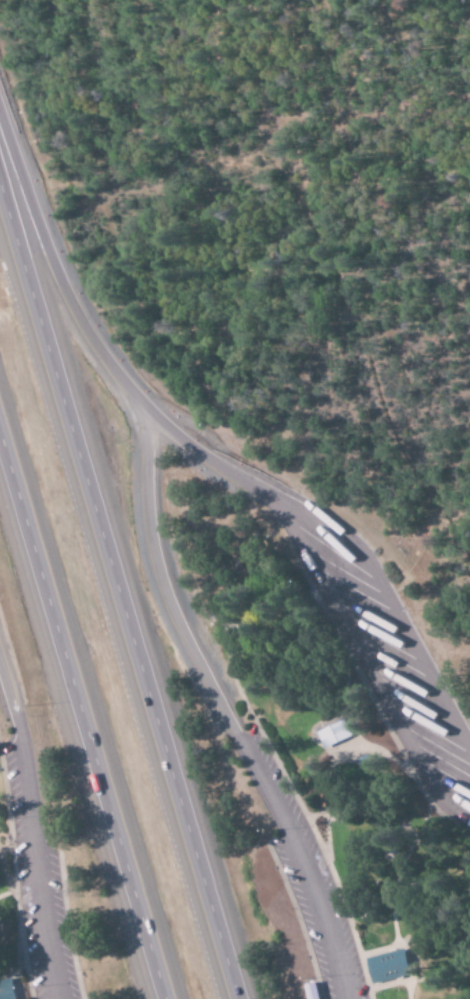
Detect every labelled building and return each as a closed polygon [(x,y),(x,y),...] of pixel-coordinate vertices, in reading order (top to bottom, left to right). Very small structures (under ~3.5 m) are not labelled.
[(321,749),(350,737),(342,719),(313,731),(321,749)] [(407,974),(400,949),(363,959),(370,985),(407,974)] [(8,978),(0,979),(0,998),(13,998),(8,978)]
